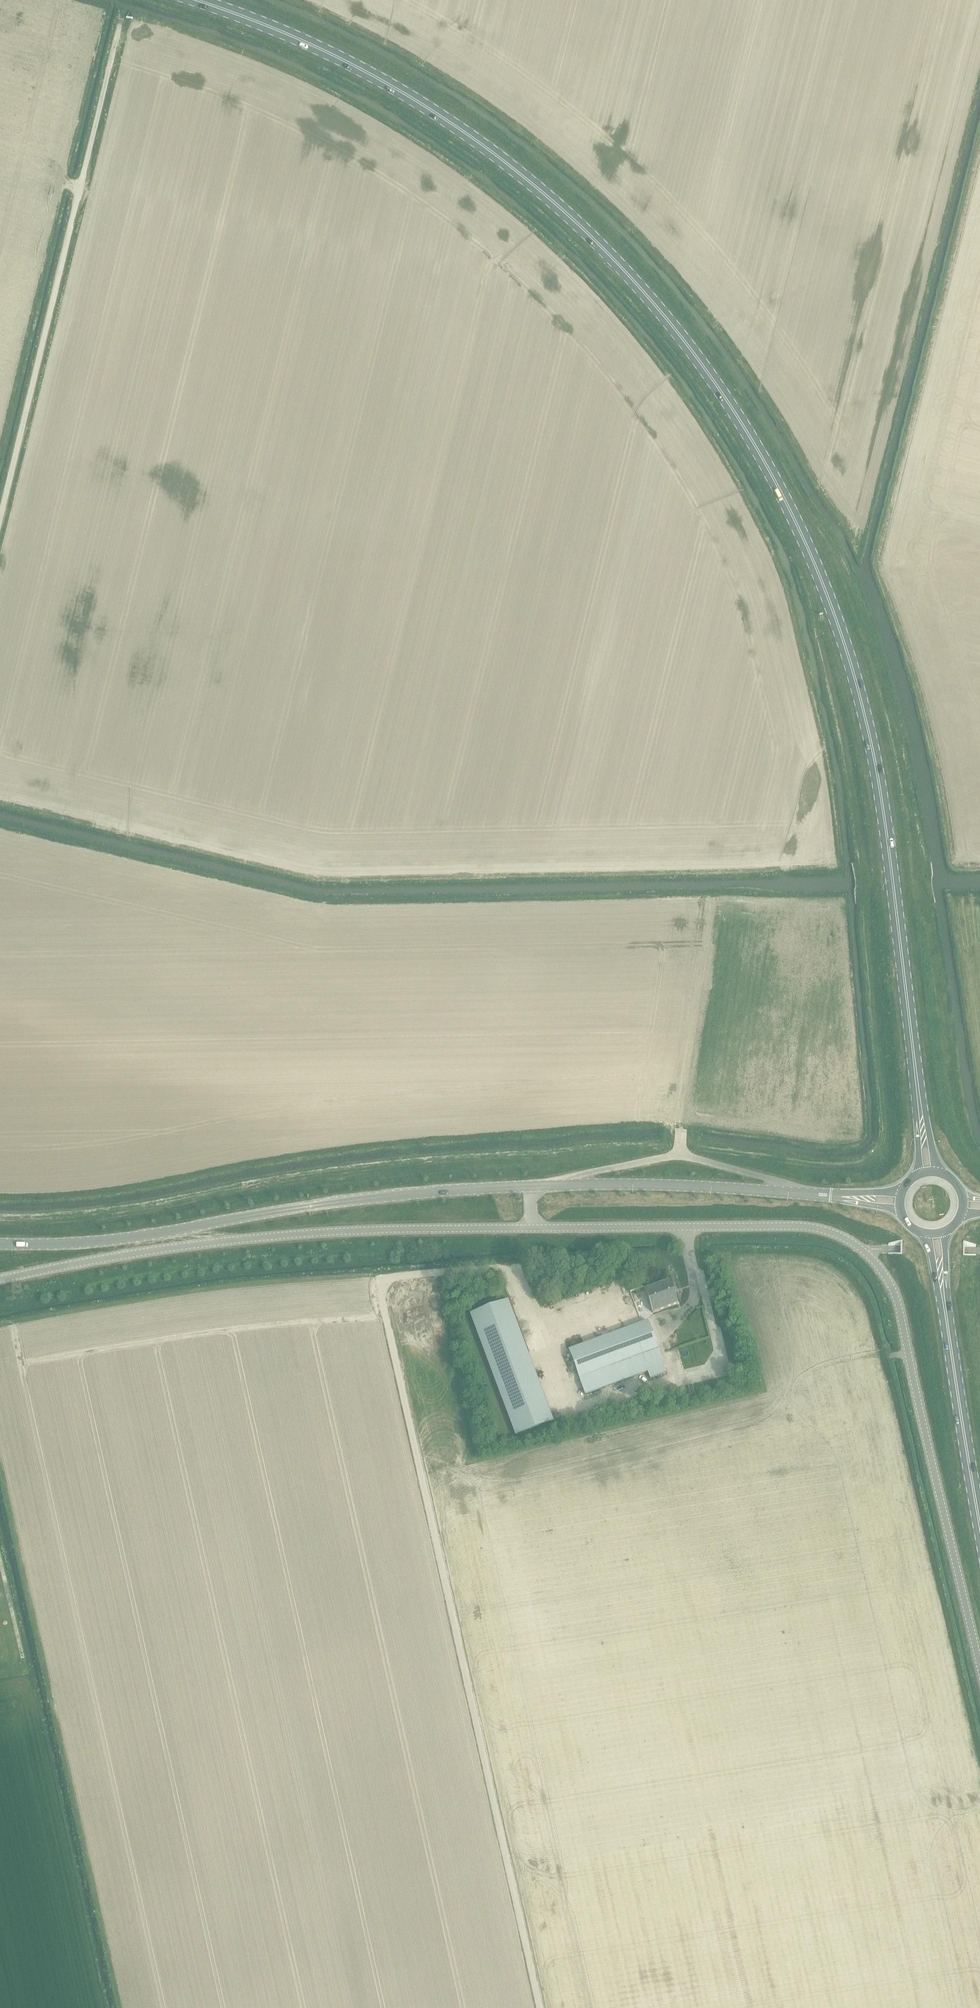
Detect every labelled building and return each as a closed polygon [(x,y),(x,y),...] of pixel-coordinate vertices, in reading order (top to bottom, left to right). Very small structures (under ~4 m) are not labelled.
[(243,1179),(245,1185),(256,1182),(254,1176),(243,1179)] [(644,1290),(652,1312),(677,1303),(669,1280),(644,1290)] [(469,1314),(500,1396),(538,1381),(507,1300),(469,1314)] [(568,1351),(577,1375),(656,1347),(647,1321),(568,1351)] [(656,1347),(577,1375),(584,1395),(647,1371),(649,1378),(666,1372),(656,1347)] [(535,1353),(541,1366),(551,1362),(548,1356),(550,1354),(547,1348),(535,1353)] [(538,1381),(500,1396),(515,1436),(553,1422),(539,1384),(538,1381)]
